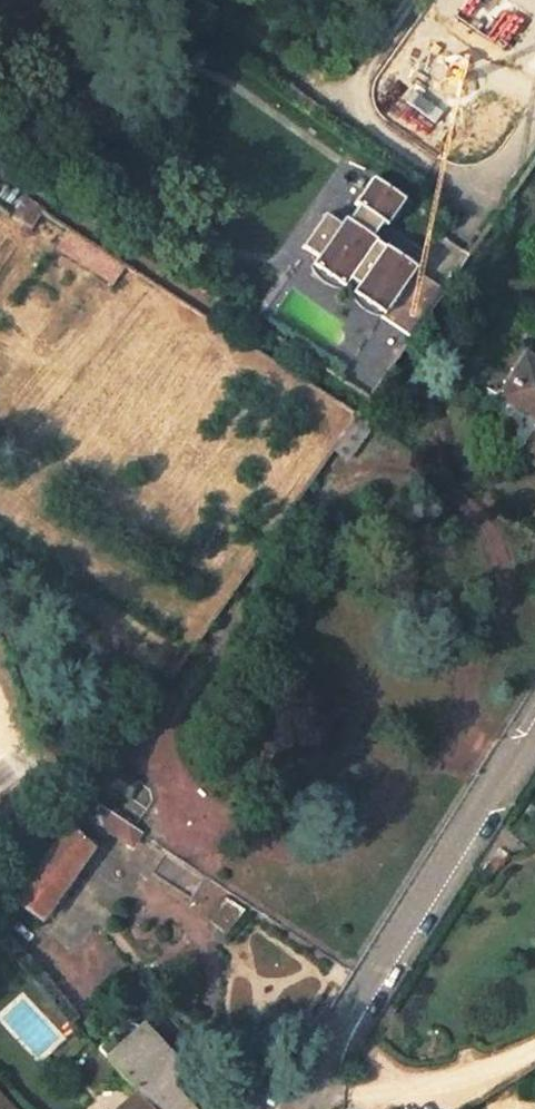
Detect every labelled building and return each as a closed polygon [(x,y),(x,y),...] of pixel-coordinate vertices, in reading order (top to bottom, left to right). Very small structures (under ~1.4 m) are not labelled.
[(524,0),(463,0),(458,7),(495,33),(489,42),(532,71),(534,67),(534,8),(524,0)] [(379,320),(408,341),(441,296),(412,275),(414,273),(383,250),(381,253),(373,247),(375,245),(371,243),(382,228),(385,230),(403,205),(373,183),(355,208),(359,211),(348,226),(344,223),(340,229),(325,219),(302,251),(386,310),(379,320)] [(16,218),(35,230),(44,217),(24,205),(16,218)] [(124,269),(71,235),(58,256),(111,290),(124,269)] [(527,359),(503,396),(534,417),(534,364),(527,359)] [(353,419),(320,465),(335,475),(368,429),(353,419)] [(525,453),(534,459),(534,438),(525,453)] [(69,880),(89,852),(85,848),(98,828),(132,850),(141,838),(85,801),(57,839),(11,908),(37,925),(52,904),(48,901),(65,877),(69,880)] [(138,1027),(102,1057),(152,1108),(186,1108),(162,1084),(177,1071),(138,1027)] [(117,1108),(152,1108),(135,1092),(117,1108)]
